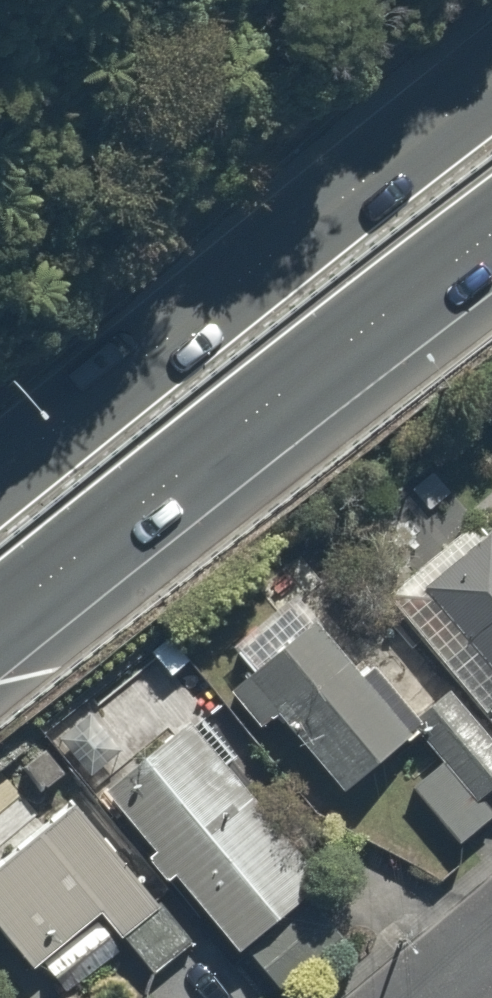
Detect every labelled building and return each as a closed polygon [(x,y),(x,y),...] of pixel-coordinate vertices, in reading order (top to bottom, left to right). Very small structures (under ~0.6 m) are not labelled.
[(407,617),(491,711),(491,520),(487,515),(417,578),(432,594),(407,617)] [(318,613),(237,644),(260,674),(240,688),(272,730),(289,717),(350,797),(424,742),(376,679),(394,665),(364,625),(341,643),(318,613)] [(423,787),(471,843),(491,824),(491,731),(454,687),(417,719),(453,760),(423,787)] [(184,721),(108,792),(162,850),(161,852),(160,853),(159,855),(158,856),(158,858),(158,860),(157,862),(157,864),(157,865),(157,867),(158,869),(158,871),(159,872),(159,874),(160,876),(161,877),(162,879),(163,880),(165,881),(166,882),(168,883),(169,884),(171,885),(173,886),(174,886),(176,886),(178,887),(180,887),(182,887),(183,886),(185,886),(187,886),(189,885),(190,884),(192,883),(261,957),(338,884),(184,721)] [(0,878),(0,932),(34,973),(48,962),(62,979),(101,947),(133,986),(191,938),(73,796),(45,820),(56,832),(0,878)]
